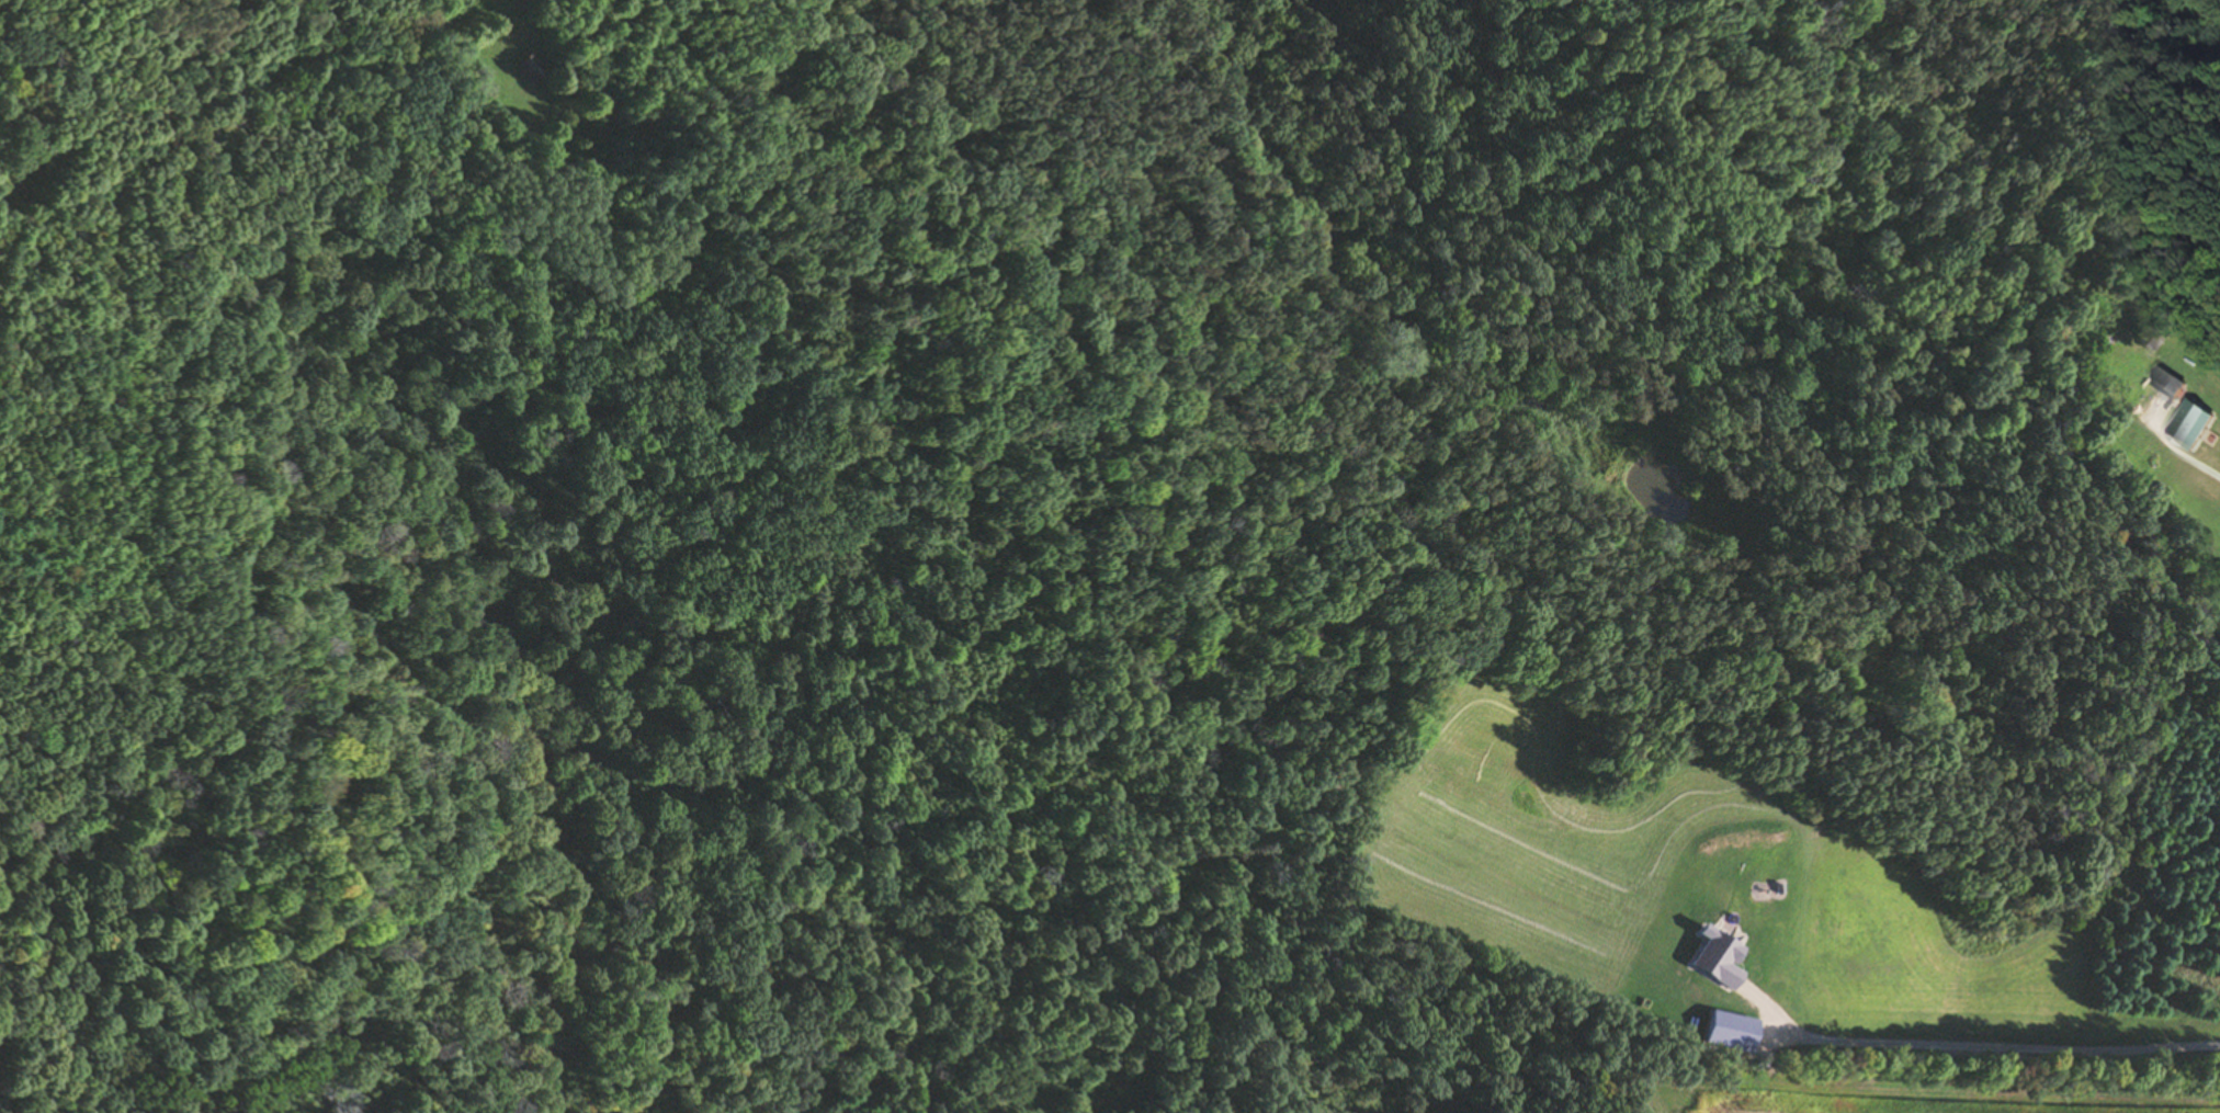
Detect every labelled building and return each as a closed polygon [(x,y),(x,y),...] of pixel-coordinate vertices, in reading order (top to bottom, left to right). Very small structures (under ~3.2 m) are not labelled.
[(511,68),(529,88),(544,74),(527,54),(511,68)] [(2196,387),(2168,368),(2153,389),(2181,408),(2196,387)] [(2197,400),(2173,438),(2200,455),(2219,423),(2219,415),(2197,400)]
